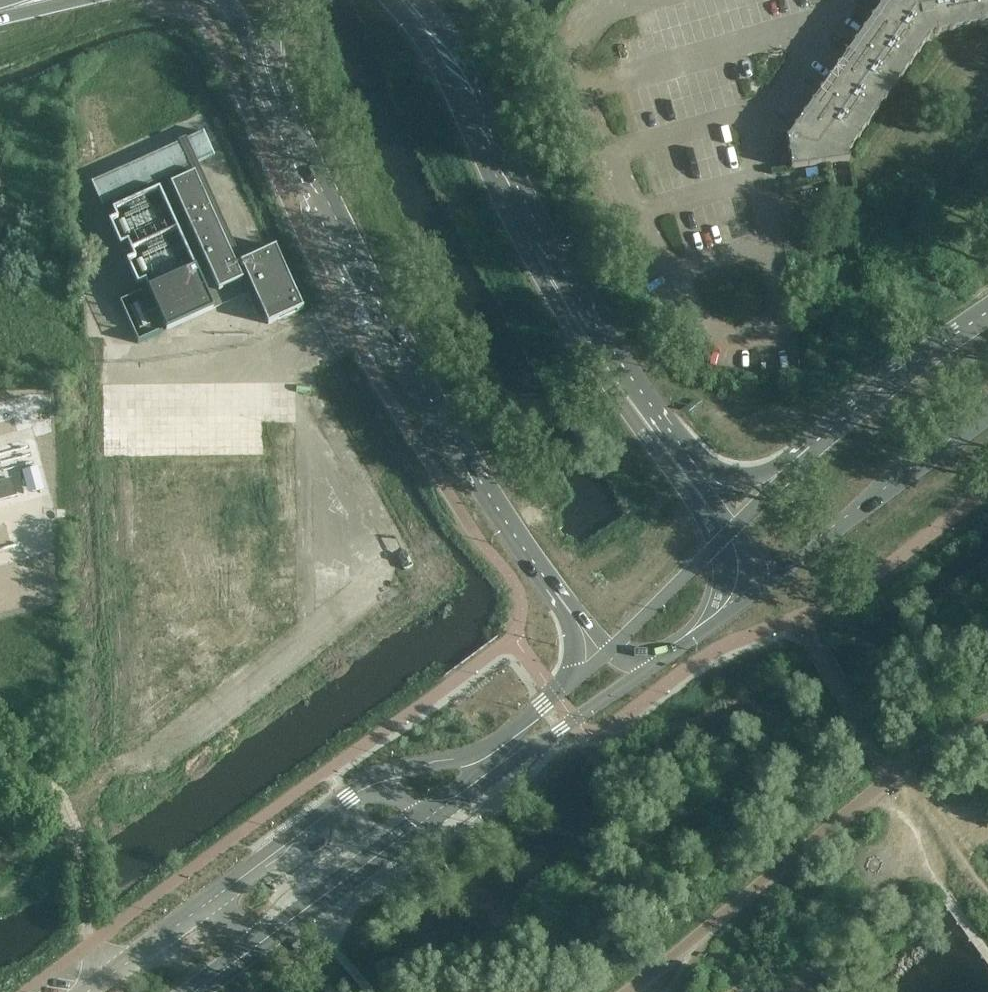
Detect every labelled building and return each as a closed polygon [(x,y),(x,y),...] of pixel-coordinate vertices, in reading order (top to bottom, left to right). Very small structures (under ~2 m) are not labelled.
[(882,5),(881,4),(880,6),(879,8),(880,8),(873,18),(872,17),(871,19),(870,21),(871,21),(865,29),(864,29),(863,30),(862,32),(863,32),(856,41),(854,42),(853,44),(854,44),(848,53),(847,53),(846,54),(845,56),(845,57),(839,65),(837,66),(836,68),(837,69),(831,78),(830,77),(828,78),(828,80),(828,81),(822,90),(822,89),(820,90),(819,92),(820,93),(814,102),(813,101),(811,102),(811,105),(805,114),(804,113),(803,115),(802,117),(803,117),(796,126),(796,125),(794,127),(793,129),(794,129),(788,138),(787,137),(786,139),(787,141),(787,140),(789,152),(788,151),(788,154),(789,156),(790,155),(791,166),(790,168),(791,168),(791,170),(808,167),(816,166),(824,165),(849,161),(849,159),(849,157),(848,157),(847,153),(850,150),(850,151),(852,149),(852,147),(858,138),(859,138),(860,137),(861,135),(860,135),(867,126),(869,125),(870,123),(869,123),(875,114),(876,114),(877,113),(878,111),(877,111),(884,102),(886,101),(887,99),(886,98),(892,90),(893,90),(894,89),(895,87),(894,86),(901,78),(903,77),(904,75),(903,74),(909,65),(910,66),(911,65),(912,63),(912,62),(918,53),(918,54),(920,52),(921,50),(920,50),(926,41),(927,42),(928,40),(929,38),(931,35),(935,34),(935,35),(937,35),(939,34),(939,33),(950,31),(950,32),(952,32),(954,31),(953,30),(964,28),(964,29),(966,29),(968,28),(979,26),(981,27),(983,26),(982,25),(987,24),(987,0),(885,0),(882,5)] [(242,262),(198,164),(215,157),(204,132),(187,140),(186,138),(178,141),(179,143),(91,183),(102,207),(104,206),(103,206),(190,167),(193,174),(170,184),(219,291),(241,281),(259,320),(260,322),(268,319),(267,317),(300,302),(276,247),(242,262)] [(214,309),(160,189),(112,210),(116,219),(109,222),(120,247),(127,244),(134,258),(127,261),(138,286),(145,283),(152,297),(144,301),(156,325),(163,322),(167,330),(214,309)] [(12,480),(0,483),(0,501),(17,497),(12,480)]
